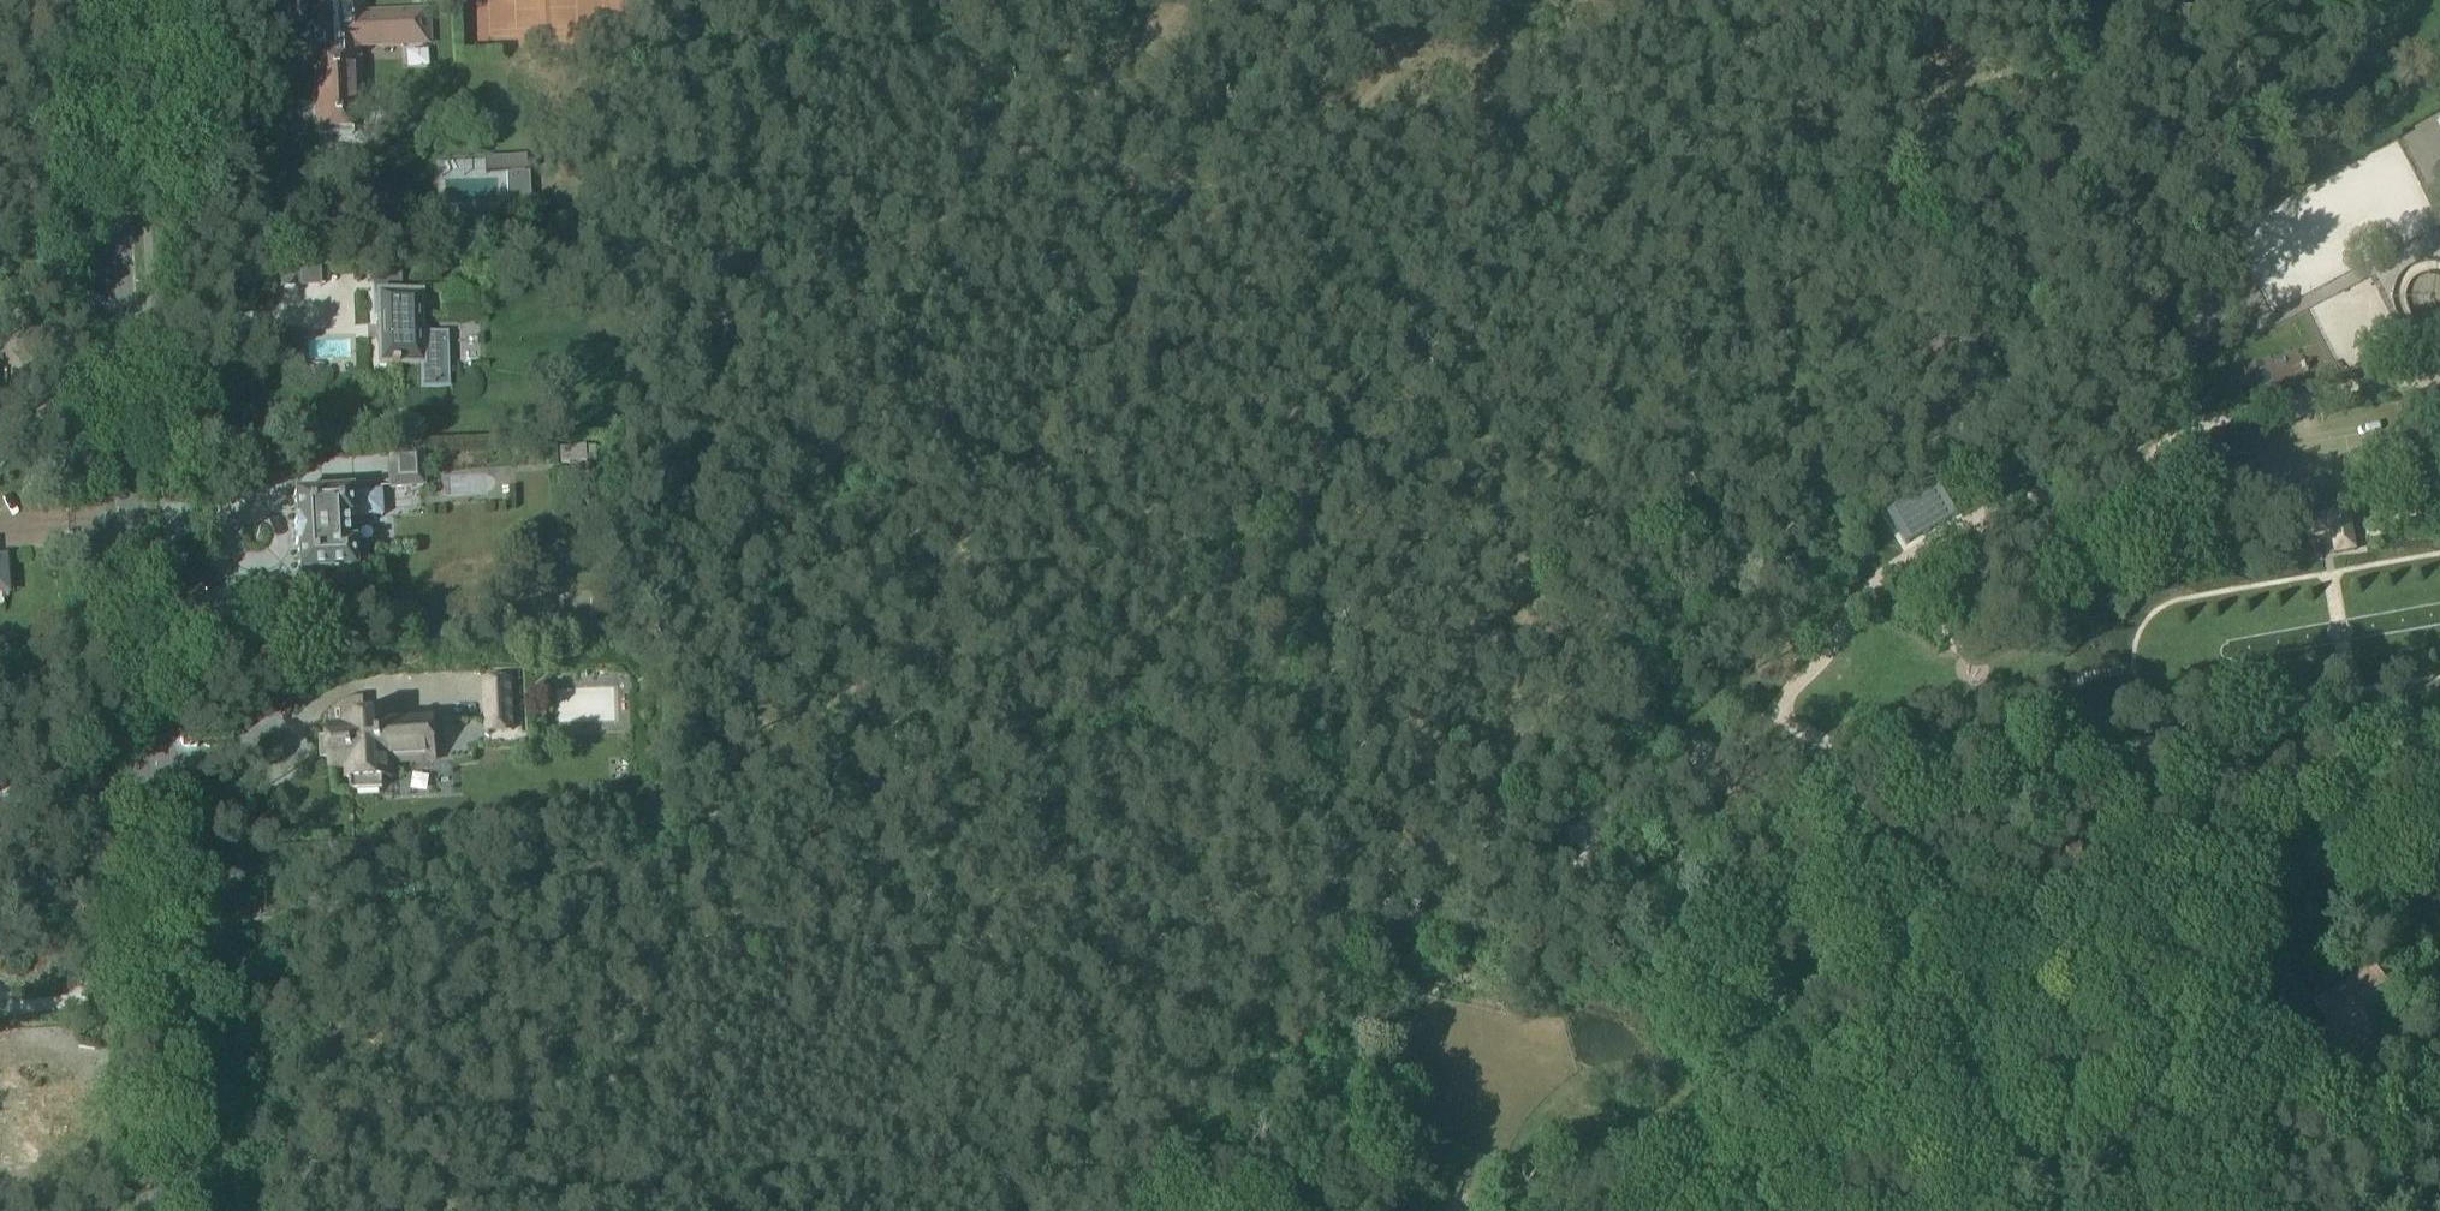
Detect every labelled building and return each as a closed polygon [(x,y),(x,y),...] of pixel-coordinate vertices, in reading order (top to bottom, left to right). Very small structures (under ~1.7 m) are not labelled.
[(315,60),(317,119),(336,118),(336,122),(350,122),(350,117),(361,117),(358,47),(429,44),(428,13),(363,16),(362,0),(321,0),(324,60),(315,60)] [(2411,130),(2431,167),(2439,162),(2439,115),(2411,130)] [(485,160),(485,177),(506,176),(508,207),(530,206),(527,159),(485,160)] [(420,297),(374,298),(374,317),(378,317),(378,322),(377,322),(377,343),(379,343),(380,367),(390,367),(390,369),(398,369),(397,367),(445,365),(444,337),(421,337),(420,297)] [(586,463),(596,463),(596,449),(586,450),(586,449),(560,450),(561,466),(586,464),(586,463)] [(387,452),(389,490),(426,489),(424,450),(387,452)] [(1885,514),(1905,549),(1955,521),(1936,486),(1885,514)] [(354,495),(348,495),(348,494),(292,496),(293,526),(292,526),(293,549),(295,549),(296,577),(352,574),(350,518),(357,518),(357,520),(382,519),(381,492),(354,493),(354,495)] [(2334,558),(2358,553),(2350,510),(2306,517),(2310,542),(2330,538),(2334,558)] [(446,761),(474,760),(473,747),(490,746),(489,734),(509,733),(507,684),(482,685),(484,723),(445,725),(446,761)] [(378,722),(356,723),(343,724),(343,729),(328,730),(329,772),(345,771),(345,782),(348,782),(348,794),(381,793),(380,756),(431,754),(430,725),(378,727),(378,722)] [(2363,1039),(2377,1063),(2400,1049),(2377,1008),(2393,998),(2376,968),(2315,1003),(2343,1051),(2363,1039)]
